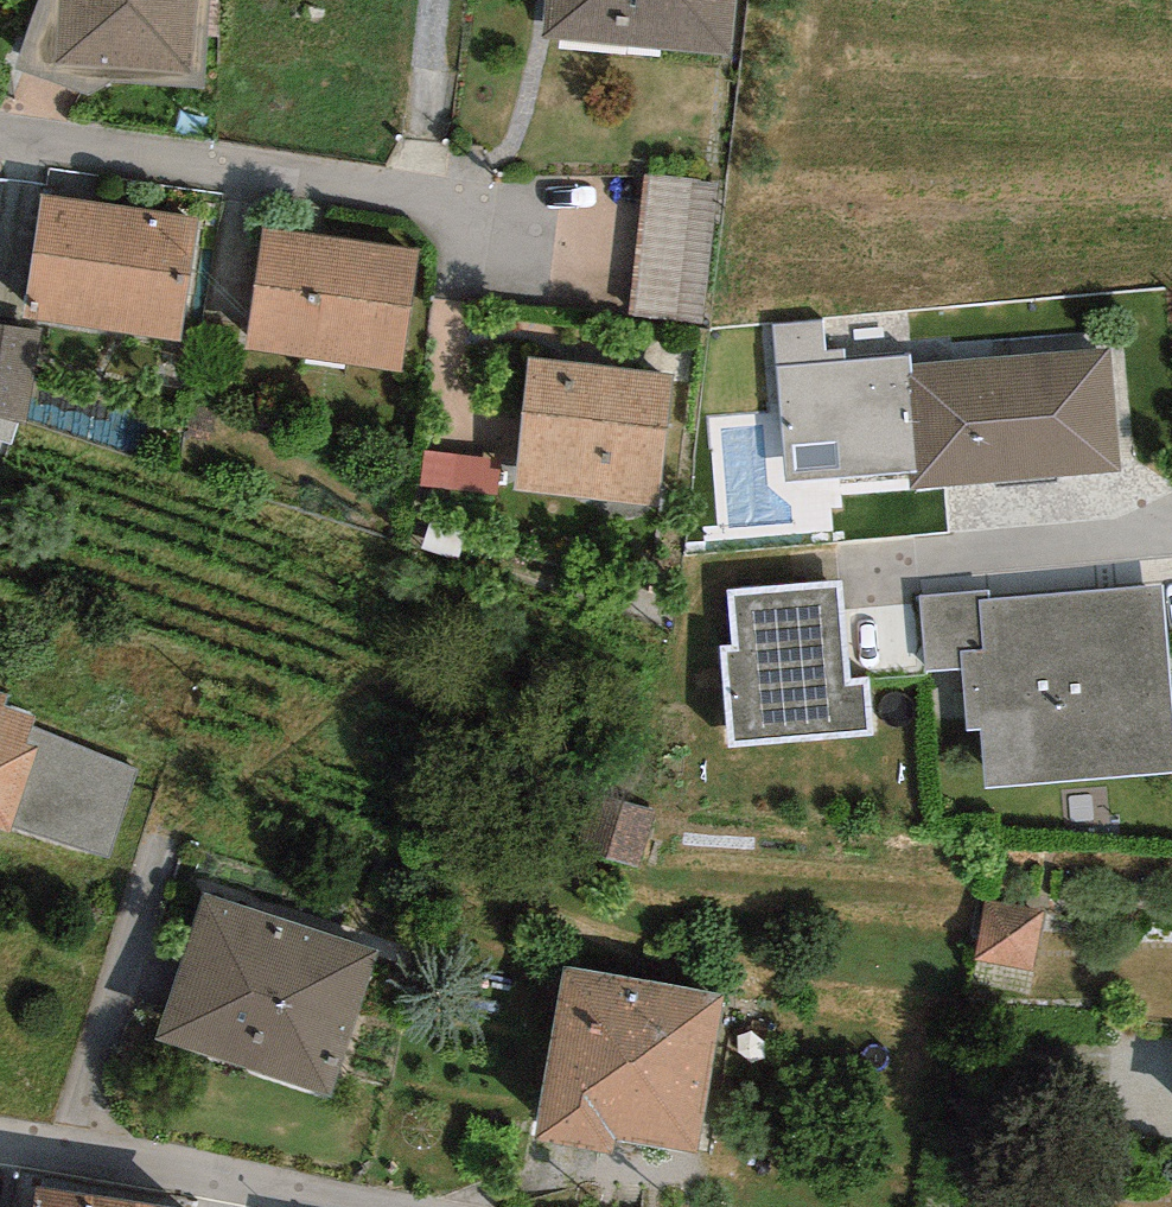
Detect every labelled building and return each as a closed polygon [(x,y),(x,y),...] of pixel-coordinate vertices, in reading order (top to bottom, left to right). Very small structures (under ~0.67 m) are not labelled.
[(61,69),(190,77),(195,0),(65,0),(61,69)] [(542,46),(730,70),(739,0),(548,0),(542,46)] [(717,184),(645,175),(627,317),(699,326),(717,184)] [(201,224),(43,201),(25,325),(183,348),(201,224)] [(421,253),(264,232),(244,358),(402,383),(421,253)] [(0,330),(0,424),(23,428),(37,336),(0,330)] [(1101,362),(883,376),(891,498),(1109,484),(1101,362)] [(673,379),(526,364),(512,496),(658,511),(673,379)] [(838,587),(728,597),(733,647),(717,649),(727,755),(873,743),(869,687),(847,688),(838,587)] [(919,600),(926,679),(960,676),(965,736),(978,735),(983,794),(1171,778),(1171,725),(1161,594),(992,608),(991,594),(919,600)] [(9,842),(14,826),(38,754),(27,750),(34,727),(36,722),(4,712),(8,698),(0,696),(0,839),(9,842)] [(136,769),(34,727),(27,750),(38,754),(14,826),(111,862),(136,769)] [(657,811),(589,795),(574,855),(642,872),(657,811)] [(379,962),(211,904),(162,1044),(330,1102),(379,962)] [(1045,916),(986,904),(975,963),(1034,975),(1045,916)] [(725,1002),(563,970),(529,1144),(606,1159),(609,1142),(694,1159),(725,1002)]
